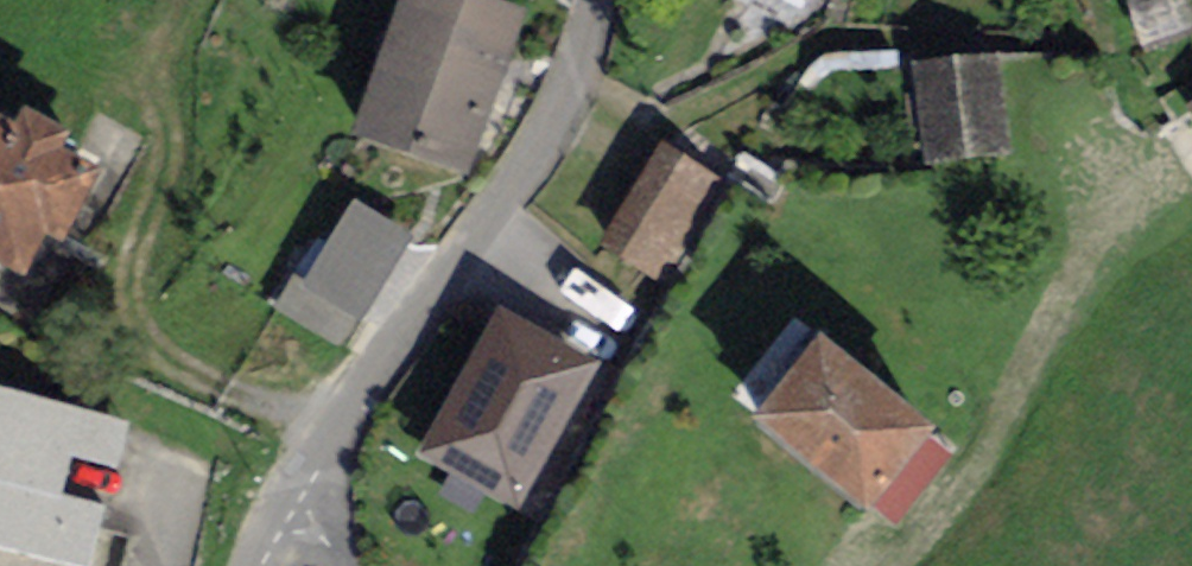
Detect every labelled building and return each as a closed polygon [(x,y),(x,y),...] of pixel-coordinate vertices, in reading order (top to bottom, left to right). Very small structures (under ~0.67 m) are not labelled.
[(478,0),(403,0),(353,142),(470,183),(528,17),(478,0)] [(993,54),(910,66),(926,174),(1008,163),(993,54)] [(41,296),(102,180),(0,126),(0,275),(41,296)] [(716,181),(659,148),(595,255),(652,289),(716,181)] [(410,240),(353,207),(305,290),(363,322),(410,240)] [(600,376),(501,318),(420,457),(519,514),(600,376)] [(931,441),(820,349),(753,430),(865,521),(931,441)] [(110,510),(61,498),(71,459),(109,468),(119,428),(0,398),(0,565),(96,565),(110,510)]
